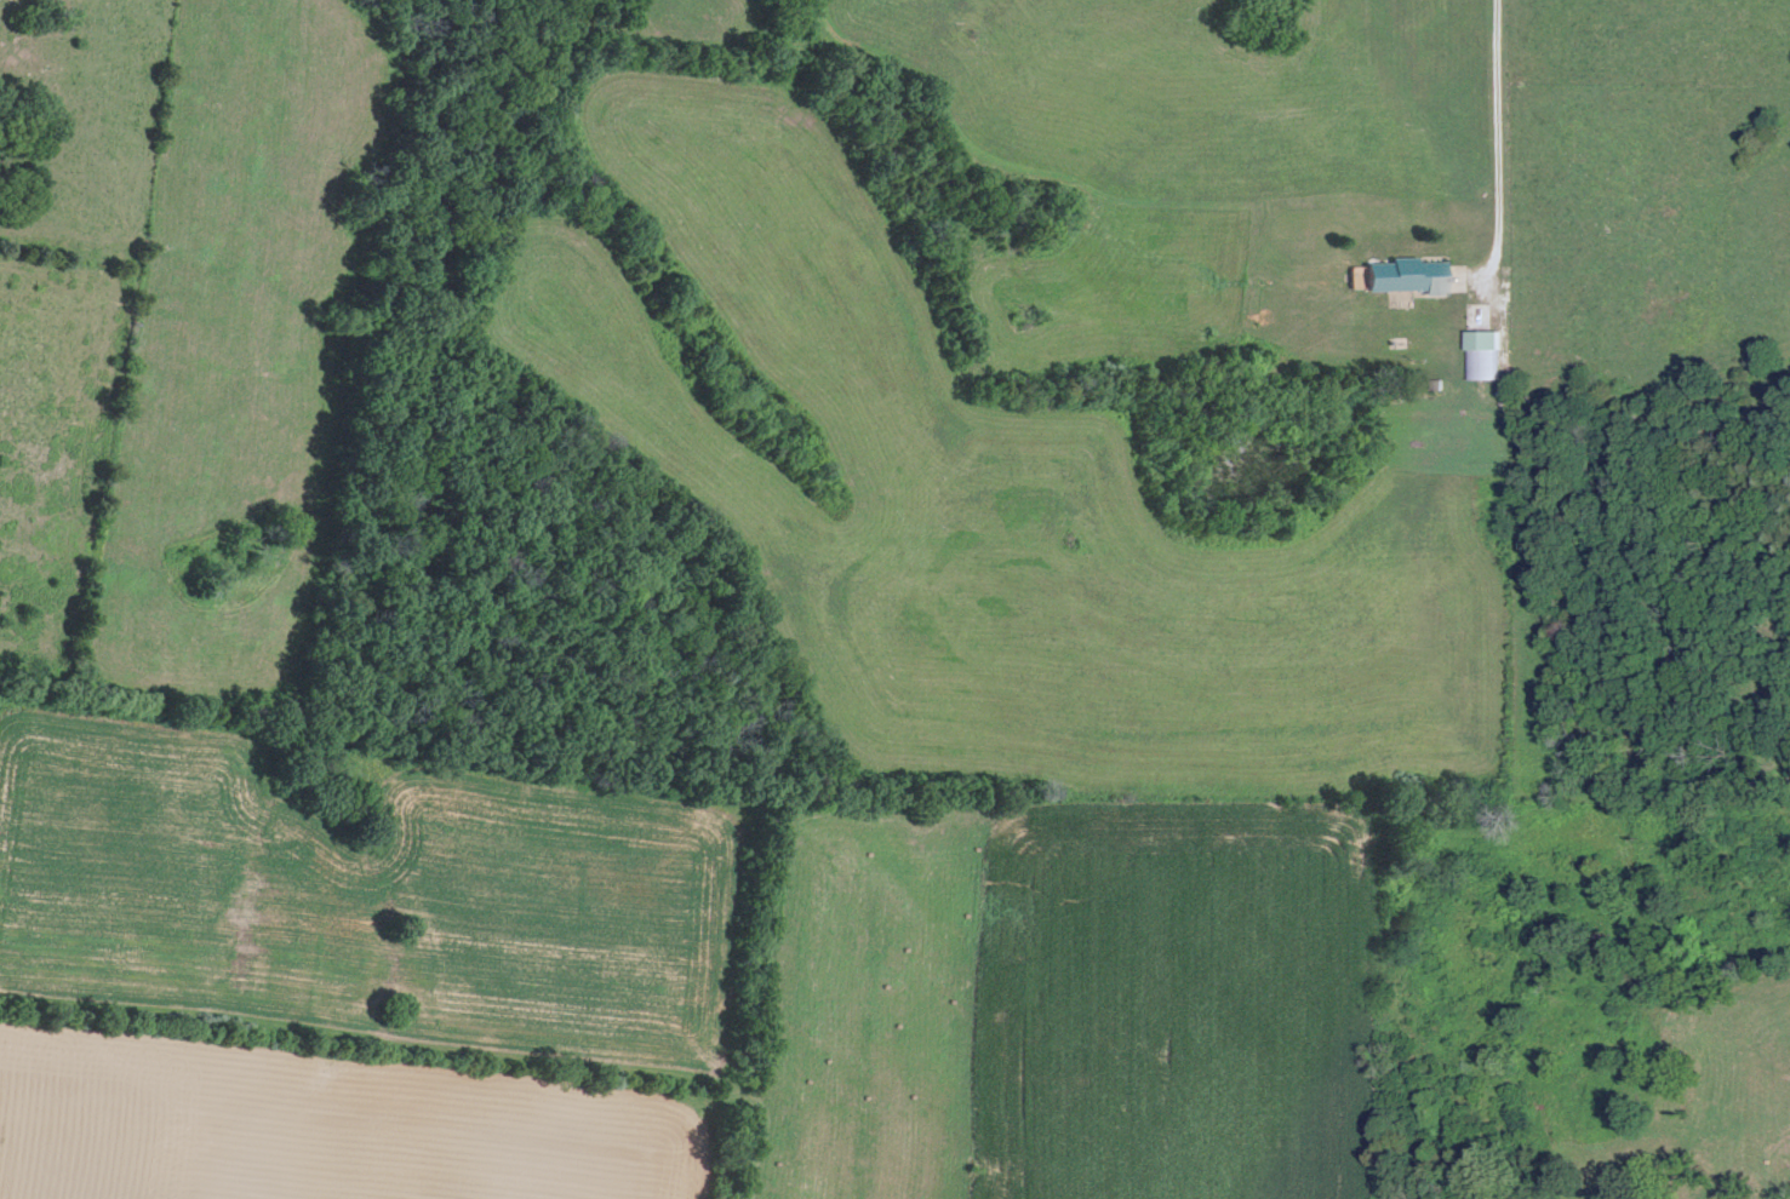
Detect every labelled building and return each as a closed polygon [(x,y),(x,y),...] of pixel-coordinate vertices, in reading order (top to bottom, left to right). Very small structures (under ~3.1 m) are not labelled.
[(1365,291),(1443,291),(1443,259),(1365,259),(1365,291)] [(1467,379),(1499,379),(1499,330),(1467,330),(1467,379)]
